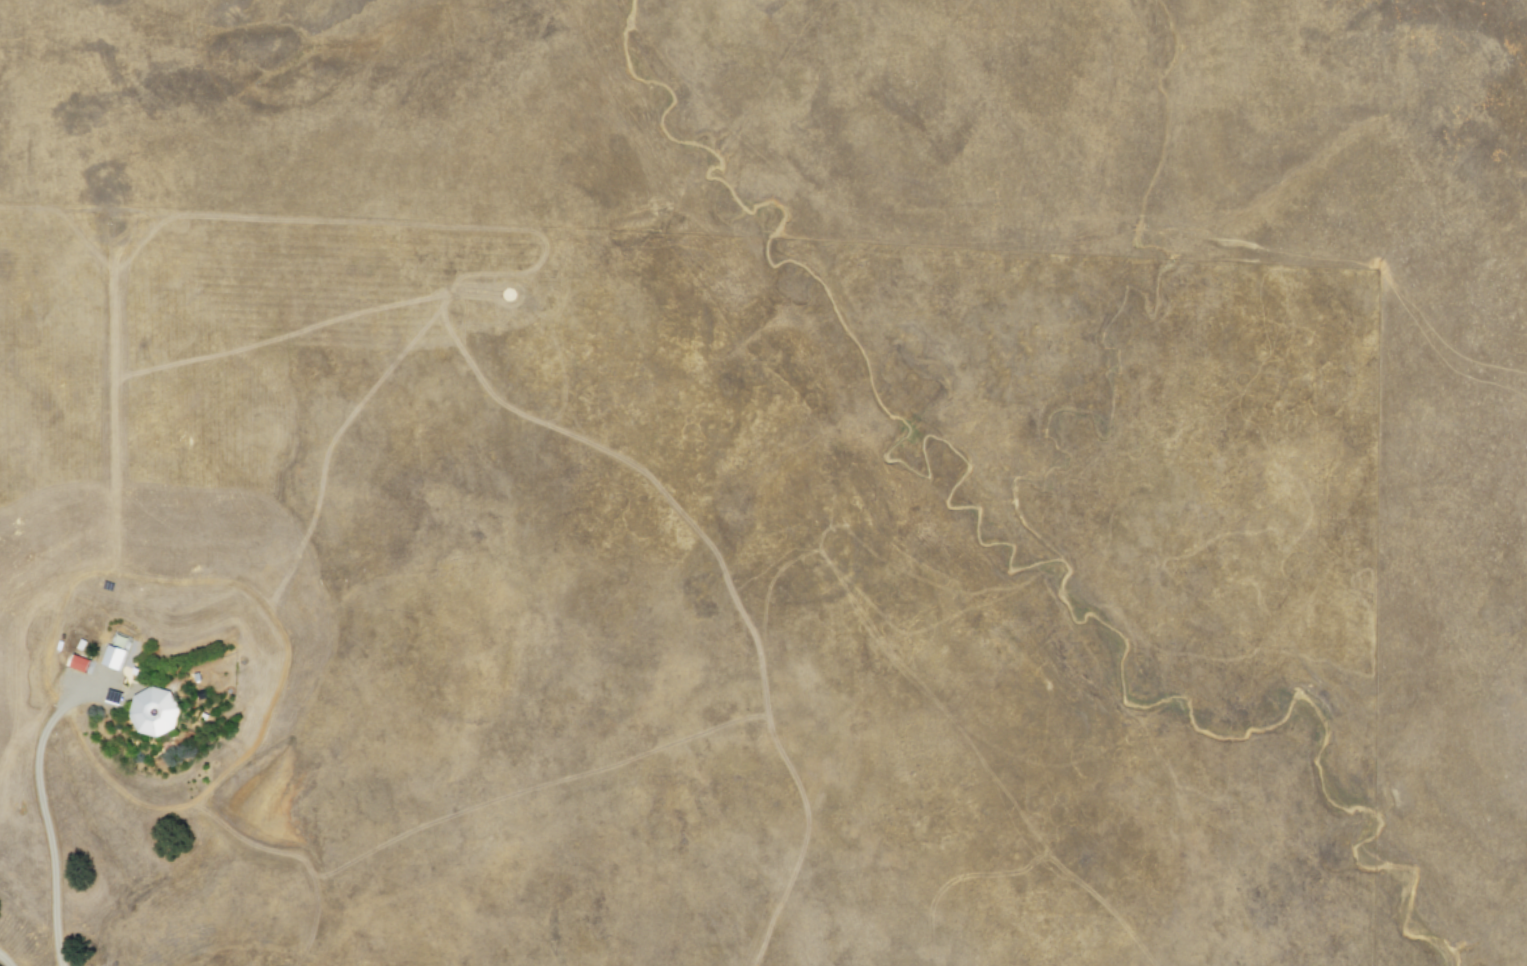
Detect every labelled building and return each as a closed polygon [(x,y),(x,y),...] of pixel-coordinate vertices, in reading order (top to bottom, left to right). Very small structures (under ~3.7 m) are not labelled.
[(122,650),(105,644),(99,663),(116,669),(122,650)] [(88,660),(71,654),(67,667),(84,673),(88,660)]
